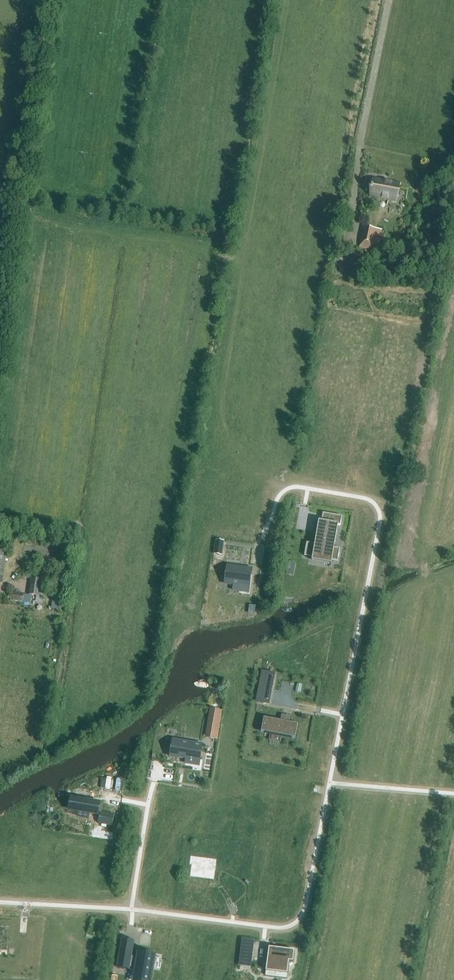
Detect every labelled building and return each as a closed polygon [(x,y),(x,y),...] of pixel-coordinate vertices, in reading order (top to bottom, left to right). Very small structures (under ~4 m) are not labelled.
[(396,201),(399,184),(393,183),(394,182),(387,180),(386,181),(374,179),(371,196),(396,201)] [(378,251),(382,230),(364,227),(360,247),(378,251)] [(306,551),(305,555),(313,557),(332,560),(337,561),(338,556),(339,556),(340,548),(334,547),(338,525),(340,525),(342,516),(323,513),(322,522),(319,522),(315,544),(307,542),(305,551),(306,551)] [(355,528),(365,529),(366,519),(356,518),(355,528)] [(216,540),(214,554),(222,555),(224,541),(216,540)] [(228,566),(225,583),(240,585),(239,591),(249,593),(252,569),(228,566)] [(30,578),(29,594),(40,596),(42,579),(30,578)] [(53,597),(63,598),(65,584),(55,583),(53,597)] [(23,602),(24,593),(12,591),(10,600),(23,602)] [(263,671),(260,686),(272,688),(274,673),(263,671)] [(208,728),(206,738),(208,738),(218,740),(223,710),(211,708),(208,728)] [(265,718),(262,732),(295,739),(298,725),(289,723),(290,719),(281,717),(281,721),(265,718)] [(172,750),(171,757),(174,757),(186,759),(185,763),(196,765),(199,765),(201,751),(203,745),(173,740),(172,750)] [(72,798),(70,810),(79,811),(78,816),(88,818),(89,813),(98,815),(97,817),(100,817),(99,823),(113,826),(114,815),(101,812),(102,806),(100,805),(100,803),(72,798)] [(91,830),(90,837),(113,838),(114,831),(91,830)] [(198,863),(195,886),(232,892),(236,868),(198,863)] [(116,968),(128,970),(129,965),(137,966),(134,979),(149,979),(153,956),(139,953),(138,957),(130,956),(133,940),(121,938),(116,968)] [(269,947),(266,976),(287,978),(289,961),(293,962),(295,951),(269,947)]
